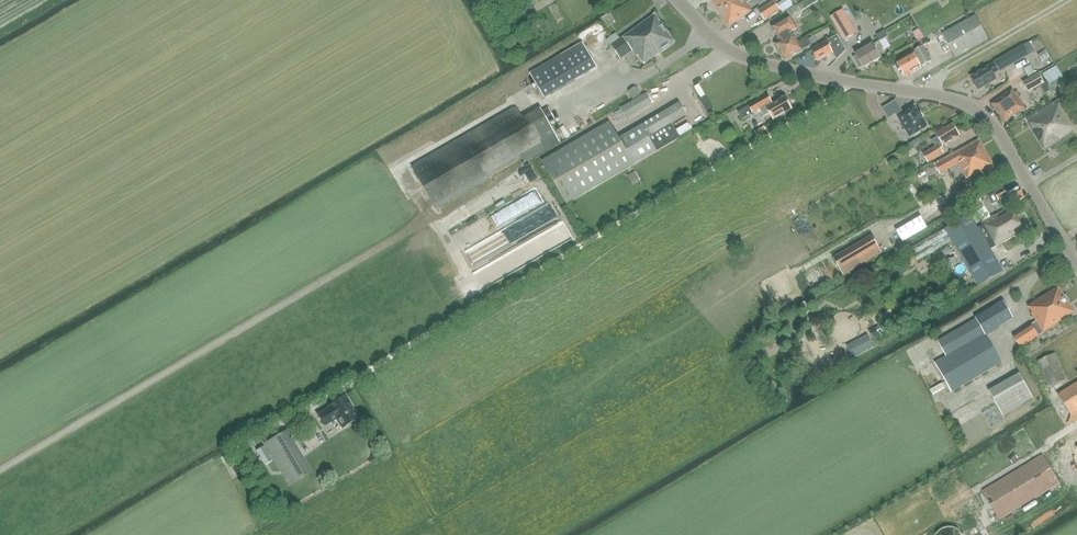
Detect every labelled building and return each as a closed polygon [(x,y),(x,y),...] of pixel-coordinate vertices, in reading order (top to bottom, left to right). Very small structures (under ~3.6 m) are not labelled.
[(741,0),(713,0),(711,1),(720,14),(741,0)] [(720,14),(728,26),(751,11),(747,4),(751,1),(750,0),(745,0),(744,0),(741,0),(720,14)] [(758,10),(765,21),(780,11),(773,0),(758,10)] [(790,16),(818,1),(817,0),(807,0),(786,11),(789,17),(790,16)] [(844,40),(857,33),(843,10),(830,17),(844,40)] [(623,37),(611,46),(621,60),(634,50),(643,64),(674,43),(674,44),(676,43),(655,13),(653,15),(653,16),(622,36),(623,37)] [(780,41),(794,34),(792,31),(797,28),(790,16),(789,17),(771,27),(780,41)] [(955,58),(988,39),(975,16),(942,34),(955,58)] [(907,31),(912,39),(917,36),(912,27),(907,31)] [(811,45),(808,39),(808,38),(798,43),(794,34),(780,41),(775,44),(784,61),(802,50),(811,45)] [(846,50),(837,35),(811,49),(818,62),(833,54),(837,60),(846,50)] [(808,39),(811,45),(818,42),(815,36),(808,39)] [(879,54),(885,50),(880,41),(873,45),(872,44),(855,54),(856,57),(853,58),(860,69),(862,67),(863,69),(881,58),(879,54)] [(560,55),(530,73),(532,78),(534,80),(545,99),(575,80),(574,80),(596,66),(582,42),(564,53),(560,55)] [(1023,45),(1009,53),(1014,63),(1026,57),(1029,55),(1023,45)] [(896,63),(895,65),(898,70),(900,69),(905,77),(921,68),(918,63),(921,61),(923,66),(932,61),(923,46),(914,51),(915,53),(914,54),(913,52),(896,62),(896,63)] [(1000,70),(996,63),(971,77),(979,90),(996,79),(993,74),(1000,70)] [(1043,74),(1049,85),(1063,77),(1057,66),(1043,74)] [(1029,79),(1022,83),(1028,93),(1038,87),(1039,86),(1040,86),(1044,84),(1038,74),(1036,75),(1029,79)] [(626,97),(635,93),(631,84),(622,88),(626,97)] [(1012,89),(991,104),(1004,123),(1013,117),(1018,113),(1025,108),(1012,89)] [(627,119),(653,104),(646,93),(621,108),(627,119)] [(744,109),(738,112),(742,119),(748,116),(753,113),(753,114),(754,113),(755,116),(762,112),(764,116),(769,113),(773,121),(793,109),(785,97),(773,104),(768,95),(749,106),(744,109)] [(699,96),(693,99),(700,110),(705,107),(699,96)] [(1073,122),(1058,99),(1024,119),(1044,150),(1074,131),(1070,124),(1073,122)] [(895,100),(882,108),(889,118),(896,114),(897,116),(910,137),(927,127),(928,126),(927,126),(923,118),(923,117),(921,114),(920,113),(920,114),(915,106),(915,105),(914,106),(903,113),(901,111),(902,110),(895,100)] [(611,126),(544,165),(568,205),(680,138),(672,124),(687,115),(680,104),(620,140),(611,126)] [(541,109),(471,150),(464,139),(413,169),(436,210),(488,180),(487,179),(557,138),(541,109)] [(935,147),(923,154),(928,162),(943,153),(940,148),(960,136),(952,123),(944,128),(943,127),(935,131),(936,133),(936,134),(937,136),(931,140),(935,147)] [(748,129),(751,134),(760,129),(758,124),(748,129)] [(979,139),(935,163),(940,174),(958,164),(966,179),(974,175),(975,176),(994,166),(979,139)] [(711,146),(716,155),(724,150),(718,141),(711,146)] [(498,178),(503,189),(525,179),(519,167),(498,178)] [(628,176),(633,185),(640,181),(635,171),(628,176)] [(994,193),(988,196),(992,205),(1007,197),(1011,205),(1024,198),(1018,186),(1006,192),(1003,188),(994,193)] [(521,206),(533,202),(529,192),(517,196),(521,206)] [(510,213),(521,208),(517,198),(506,203),(510,213)] [(970,215),(944,230),(951,242),(977,285),(978,287),(1004,272),(990,249),(996,246),(1024,230),(1011,209),(998,216),(997,213),(991,217),(980,198),(972,203),(976,211),(982,222),(976,225),(970,215)] [(498,220),(510,214),(504,204),(493,211),(498,220)] [(903,242),(935,223),(929,211),(897,231),(903,242)] [(479,220),(484,228),(494,222),(489,213),(479,220)] [(484,283),(566,243),(556,223),(501,250),(499,244),(487,250),(490,256),(475,264),(484,283)] [(833,257),(843,275),(882,253),(872,235),(833,257)] [(1043,333),(1075,312),(1069,303),(1071,302),(1066,295),(1065,296),(1058,286),(1049,293),(1028,307),(1032,314),(1031,314),(1035,322),(1031,325),(1019,332),(1013,336),(1020,348),(1039,336),(1043,333)] [(986,335),(1014,319),(1003,302),(976,318),(936,341),(945,356),(934,363),(951,392),(1002,363),(986,335)] [(1056,353),(1037,361),(1049,388),(1067,380),(1056,353)] [(989,391),(1003,416),(1034,399),(1020,373),(989,391)] [(923,387),(926,394),(940,389),(937,381),(923,387)] [(1058,394),(1071,416),(1076,412),(1076,383),(1058,394)] [(346,398),(330,408),(331,409),(319,417),(326,428),(338,420),(344,430),(360,420),(346,398)] [(285,434),(266,446),(290,487),(310,476),(285,434)] [(1043,455),(982,491),(1000,520),(1060,483),(1043,455)] [(967,534),(964,531),(962,528),(958,525),(954,523),(948,522),(942,523),(939,525),(934,528),(932,531),(930,534),(967,534)]
